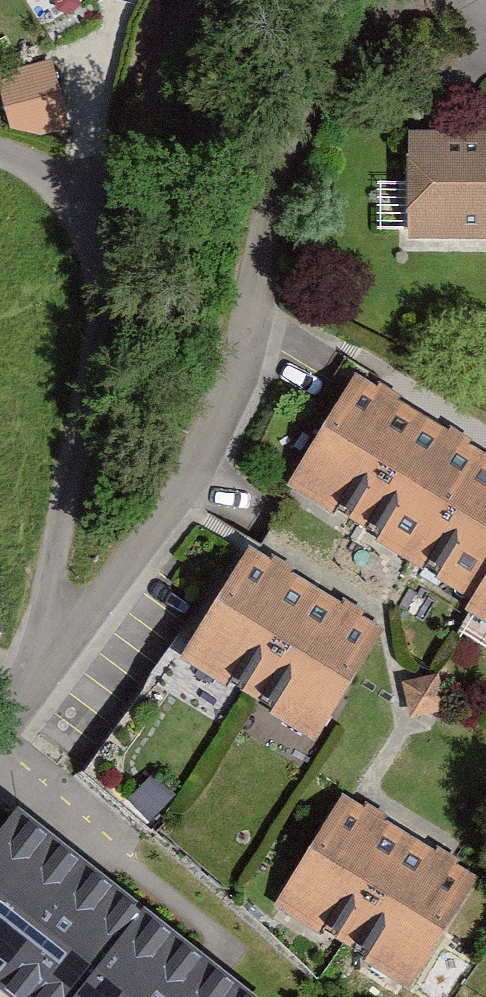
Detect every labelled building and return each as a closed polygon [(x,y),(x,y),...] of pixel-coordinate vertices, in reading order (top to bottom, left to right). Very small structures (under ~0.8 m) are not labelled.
[(46,11),(62,0),(39,0),(46,11)] [(0,49),(0,90),(62,76),(53,38),(0,49)] [(386,134),(383,259),(485,262),(485,96),(479,96),(478,136),(386,134)] [(356,373),(287,484),(473,599),(466,611),(485,623),(485,453),(356,373)] [(381,631),(250,549),(182,655),(314,738),(381,631)] [(476,878),(344,794),(274,904),(406,987),(476,878)] [(19,816),(0,840),(0,996),(1,996),(248,996),(19,816)]
